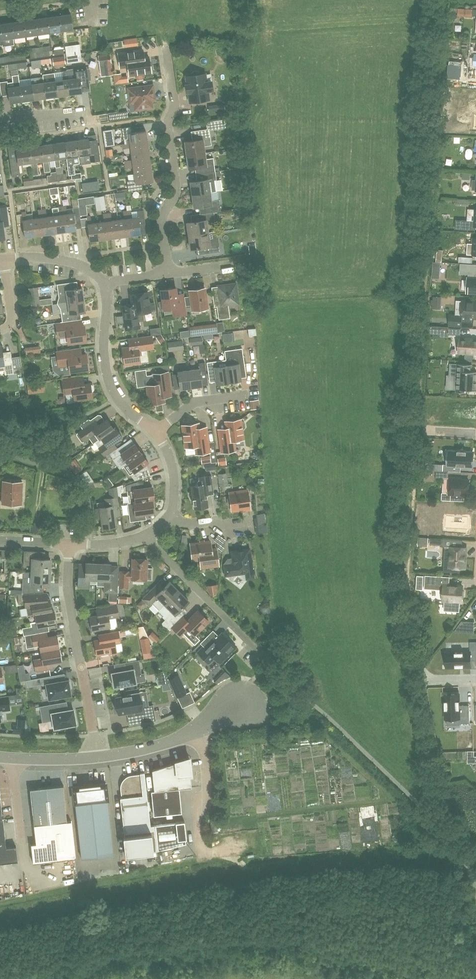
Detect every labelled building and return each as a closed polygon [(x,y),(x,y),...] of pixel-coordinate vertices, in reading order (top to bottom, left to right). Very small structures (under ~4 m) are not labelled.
[(450,13),(449,16),(451,19),(454,19),(457,17),(457,14),(455,11),(452,11),(451,12),(450,13)] [(71,13),(59,15),(61,31),(73,30),(71,13)] [(59,15),(47,16),(49,33),(61,31),(59,15)] [(47,16),(35,18),(37,34),(49,33),(47,16)] [(35,18),(23,20),(25,36),(37,34),(35,18)] [(23,20),(11,21),(13,38),(25,36),(23,20)] [(0,31),(0,45),(2,44),(2,39),(13,38),(11,21),(0,23),(0,31)] [(75,45),(65,46),(66,54),(76,53),(75,45)] [(50,56),(49,50),(51,50),(50,46),(39,47),(40,57),(50,56)] [(39,47),(29,48),(31,58),(40,57),(39,47)] [(144,57),(143,50),(118,53),(120,67),(128,66),(129,75),(151,72),(149,57),(144,57)] [(68,63),(78,62),(76,53),(66,54),(68,63)] [(99,64),(111,63),(110,55),(98,56),(99,64)] [(64,56),(52,58),(53,65),(65,64),(64,56)] [(40,60),(31,61),(32,68),(42,67),(41,64),(40,60)] [(460,78),(460,64),(447,63),(447,77),(460,78)] [(86,67),(67,70),(70,94),(82,92),(81,88),(89,87),(88,79),(90,79),(89,69),(86,69),(86,67)] [(62,79),(56,80),(58,96),(70,94),(67,70),(62,71),(63,79),(62,79)] [(191,74),(191,75),(186,76),(190,102),(209,99),(207,91),(208,90),(209,90),(210,89),(211,88),(211,87),(211,86),(211,85),(211,84),(210,83),(209,83),(208,82),(207,82),(206,82),(205,73),(200,74),(199,73),(199,72),(198,71),(197,71),(196,70),(195,70),(194,70),(193,71),(192,71),(192,72),(191,73),(191,74)] [(44,82),(46,98),(58,96),(56,80),(55,72),(50,72),(51,80),(44,82)] [(7,80),(0,81),(0,86),(1,96),(9,94),(10,103),(23,101),(20,85),(19,73),(12,74),(13,82),(7,83),(7,80)] [(40,82),(32,83),(34,99),(46,98),(44,82),(43,75),(39,76),(40,82)] [(20,85),(23,101),(34,99),(32,83),(20,85)] [(153,85),(129,88),(128,88),(130,103),(134,102),(135,110),(152,107),(151,100),(155,99),(153,85)] [(123,127),(125,143),(147,140),(146,130),(131,132),(130,126),(123,127)] [(112,129),(103,130),(105,146),(114,145),(112,129)] [(198,140),(192,140),(185,141),(186,155),(205,152),(204,146),(211,146),(209,129),(197,130),(198,140)] [(88,141),(88,138),(76,140),(79,156),(80,165),(86,164),(85,155),(90,154),(91,162),(99,160),(96,139),(88,141)] [(76,140),(64,142),(66,158),(68,171),(68,172),(75,171),(75,170),(73,157),(79,156),(76,140)] [(149,151),(147,140),(125,143),(122,144),(123,148),(131,147),(132,153),(149,151)] [(59,159),(66,158),(64,142),(53,143),(55,159),(56,167),(60,167),(59,159)] [(55,159),(53,143),(41,145),(43,161),(44,172),(50,171),(49,160),(55,159)] [(31,163),(33,175),(39,174),(37,162),(43,161),(41,145),(29,147),(31,163)] [(19,164),(31,163),(29,147),(16,149),(18,157),(9,158),(12,176),(21,175),(19,164)] [(150,161),(149,151),(132,153),(132,159),(124,160),(125,164),(150,161)] [(202,173),(213,171),(215,171),(213,159),(206,159),(205,152),(186,155),(188,168),(201,167),(202,173)] [(151,171),(150,161),(125,164),(126,168),(134,167),(135,173),(151,171)] [(57,174),(57,176),(58,181),(67,180),(66,173),(63,173),(62,167),(55,168),(56,174),(57,174)] [(137,190),(136,184),(153,181),(151,171),(135,173),(135,179),(127,180),(129,191),(137,190)] [(215,171),(213,171),(202,173),(198,173),(199,181),(190,182),(192,194),(210,192),(216,191),(214,180),(216,179),(215,171)] [(33,177),(24,178),(25,181),(23,181),(24,186),(34,185),(33,179),(33,177)] [(81,182),(82,191),(98,189),(97,180),(81,182)] [(210,192),(192,194),(194,207),(205,206),(206,213),(214,212),(220,211),(219,200),(211,201),(210,192)] [(85,197),(78,198),(78,199),(79,208),(80,215),(87,214),(86,205),(85,197)] [(79,208),(73,209),(73,213),(68,214),(66,206),(62,207),(66,232),(76,231),(75,220),(80,220),(80,215),(79,208)] [(66,232),(62,207),(58,207),(59,215),(53,216),(55,234),(66,232)] [(45,235),(55,234),(53,216),(47,216),(46,209),(42,210),(45,235)] [(39,218),(33,219),(35,236),(45,235),(42,210),(38,210),(39,218)] [(131,210),(127,211),(131,235),(141,234),(141,230),(146,229),(144,210),(137,211),(138,217),(132,217),(131,210)] [(458,229),(475,230),(475,226),(475,210),(475,221),(459,220),(458,229)] [(120,237),(131,235),(127,211),(122,211),(123,219),(118,219),(120,237)] [(35,236),(33,219),(27,219),(26,212),(21,213),(25,238),(35,236)] [(200,220),(192,221),(186,222),(188,235),(208,232),(207,224),(215,223),(214,212),(206,213),(200,213),(200,220)] [(110,238),(120,237),(118,219),(111,220),(110,213),(106,214),(110,238)] [(97,222),(100,240),(110,238),(106,214),(103,214),(104,222),(97,222)] [(89,241),(100,240),(97,222),(91,223),(90,216),(86,217),(89,241)] [(209,245),(208,232),(188,235),(190,249),(205,247),(206,253),(219,251),(218,244),(209,245)] [(467,254),(473,254),(475,255),(475,238),(474,238),(474,243),(468,243),(467,254)] [(255,244),(248,245),(249,254),(256,253),(255,244)] [(468,278),(467,292),(475,292),(475,278),(475,274),(475,264),(461,263),(460,273),(469,274),(469,278),(468,278)] [(81,288),(78,288),(69,289),(68,283),(56,285),(58,298),(57,304),(58,303),(83,300),(81,288)] [(212,288),(214,307),(217,307),(219,319),(230,318),(229,306),(239,304),(237,284),(212,288)] [(36,287),(28,289),(31,307),(39,306),(39,305),(38,299),(36,287)] [(173,317),(187,315),(184,292),(177,294),(176,288),(161,290),(163,301),(158,301),(159,311),(172,309),(173,317)] [(190,290),(191,296),(185,297),(186,306),(192,305),(192,310),(207,308),(204,288),(190,290)] [(147,292),(145,293),(145,291),(143,290),(139,290),(138,292),(138,294),(131,295),(132,305),(122,306),(126,330),(139,328),(138,321),(143,320),(142,313),(150,312),(150,311),(155,310),(154,303),(149,304),(147,292)] [(446,307),(445,294),(432,295),(432,308),(446,307)] [(72,321),(71,314),(85,312),(83,300),(58,303),(57,304),(60,309),(61,323),(72,321)] [(475,318),(475,302),(457,301),(456,315),(450,315),(450,319),(462,320),(461,326),(473,327),(474,318),(475,318)] [(72,321),(61,323),(56,323),(57,337),(67,335),(68,343),(86,341),(84,326),(73,328),(72,321)] [(217,325),(218,332),(226,331),(225,324),(217,325)] [(199,335),(198,325),(189,326),(191,336),(199,335)] [(430,334),(440,334),(440,326),(431,325),(430,334)] [(221,333),(222,341),(232,340),(231,332),(221,333)] [(161,335),(156,338),(161,345),(166,341),(161,335)] [(202,336),(191,337),(192,345),(204,343),(202,336)] [(122,356),(121,358),(121,361),(122,362),(124,362),(124,365),(140,363),(148,361),(147,350),(153,349),(151,338),(136,340),(128,341),(129,348),(122,349),(123,356),(122,356)] [(460,339),(459,353),(475,354),(475,340),(460,339)] [(169,352),(184,349),(182,340),(167,342),(169,352)] [(4,370),(5,375),(13,374),(13,373),(23,372),(22,367),(13,369),(11,358),(3,359),(1,346),(0,346),(0,371),(4,370)] [(86,355),(82,355),(81,348),(56,351),(58,367),(69,366),(69,371),(88,369),(86,355)] [(245,369),(242,349),(224,351),(225,360),(226,366),(228,383),(241,381),(239,370),(245,369)] [(217,384),(228,383),(226,366),(225,360),(206,363),(208,374),(215,373),(217,384)] [(198,364),(198,369),(188,370),(191,388),(202,387),(201,383),(207,382),(204,363),(198,364)] [(458,363),(458,364),(450,363),(450,375),(454,376),(454,389),(457,389),(456,392),(465,392),(465,389),(475,390),(475,380),(475,377),(475,371),(471,371),(472,364),(458,363)] [(188,370),(176,372),(177,375),(171,376),(173,388),(179,387),(179,390),(191,388),(188,370)] [(149,404),(164,402),(163,397),(171,396),(167,373),(153,375),(153,376),(146,377),(147,386),(146,386),(149,404)] [(85,385),(84,378),(62,381),(64,395),(66,394),(67,403),(75,402),(75,400),(92,398),(91,392),(92,392),(93,390),(93,387),(91,385),(90,386),(90,384),(85,385)] [(96,427),(93,422),(78,433),(84,442),(89,439),(93,444),(99,440),(101,438),(114,429),(107,419),(96,427)] [(240,422),(240,419),(225,422),(225,428),(218,429),(221,452),(234,451),(233,441),(242,440),(241,429),(243,429),(244,427),(244,423),(242,422),(240,422)] [(197,424),(182,426),(185,447),(194,446),(195,451),(195,454),(209,452),(208,445),(207,437),(206,427),(198,428),(197,424)] [(96,450),(98,448),(104,457),(117,448),(114,443),(122,437),(115,429),(114,429),(101,438),(99,440),(93,444),(93,445),(96,450)] [(128,442),(110,454),(113,459),(114,458),(121,469),(127,464),(141,454),(142,452),(139,448),(137,448),(135,444),(131,447),(128,442)] [(443,464),(443,471),(461,472),(461,465),(472,466),(473,452),(449,451),(448,465),(443,464)] [(127,464),(132,472),(129,474),(134,481),(147,477),(145,472),(146,471),(145,467),(145,466),(148,464),(146,460),(146,458),(144,455),(142,454),(141,454),(127,464)] [(210,455),(201,456),(202,462),(211,461),(211,462),(217,461),(216,454),(210,455)] [(68,468),(69,470),(71,469),(72,469),(79,464),(75,458),(66,465),(68,468)] [(420,469),(420,481),(434,481),(435,470),(420,469)] [(200,481),(196,486),(191,487),(194,508),(208,506),(206,496),(207,494),(212,493),(210,477),(199,478),(200,481)] [(451,500),(464,501),(465,494),(468,494),(468,491),(471,490),(471,485),(469,483),(469,480),(457,480),(457,478),(450,478),(449,493),(451,494),(451,500)] [(3,481),(3,488),(2,504),(21,504),(23,482),(3,481)] [(138,482),(127,485),(128,495),(129,495),(130,503),(134,503),(152,500),(154,500),(153,487),(144,489),(140,489),(138,482)] [(95,509),(97,519),(101,518),(102,528),(115,526),(114,518),(121,517),(116,487),(108,488),(110,499),(104,499),(106,508),(95,509)] [(229,493),(230,498),(227,498),(228,506),(231,505),(231,510),(249,508),(247,491),(229,493)] [(130,503),(128,504),(129,511),(130,521),(143,520),(142,514),(146,513),(154,512),(153,510),(152,500),(134,503),(130,503)] [(441,505),(440,515),(445,515),(444,529),(468,530),(469,516),(459,516),(459,506),(441,505)] [(256,513),(258,533),(266,532),(265,512),(256,513)] [(418,537),(418,545),(428,546),(428,538),(418,537)] [(210,541),(190,543),(192,560),(200,559),(201,568),(218,566),(216,549),(211,549),(210,541)] [(464,568),(464,567),(465,566),(465,561),(464,560),(465,548),(451,547),(451,559),(444,558),(443,571),(460,573),(460,568),(464,568)] [(231,551),(232,559),(228,560),(224,566),(225,576),(231,581),(235,575),(245,573),(246,579),(253,578),(249,549),(231,551)] [(37,558),(38,552),(23,551),(23,565),(32,565),(32,572),(49,573),(50,559),(37,558)] [(119,572),(119,588),(127,588),(127,578),(132,579),(131,579),(145,580),(151,580),(152,568),(146,568),(146,560),(132,559),(131,573),(127,573),(127,572),(119,572)] [(98,563),(85,562),(85,563),(78,563),(77,587),(89,588),(89,583),(97,583),(97,580),(98,563)] [(103,593),(117,593),(118,566),(110,565),(110,563),(98,563),(97,580),(97,583),(97,586),(103,586),(103,593)] [(23,594),(33,593),(34,585),(49,586),(49,573),(32,572),(31,578),(22,578),(22,590),(22,594),(23,594)] [(426,576),(425,588),(440,589),(440,593),(443,593),(443,600),(445,600),(444,610),(459,611),(460,601),(462,601),(462,599),(464,598),(464,592),(462,590),(463,586),(449,586),(449,577),(426,576)] [(155,604),(160,609),(165,604),(178,591),(169,581),(167,583),(162,578),(142,598),(150,606),(155,600),(155,604)] [(206,586),(210,596),(215,595),(216,585),(206,586)] [(178,611),(188,601),(178,591),(165,604),(159,610),(164,615),(162,616),(165,619),(162,622),(162,625),(167,630),(173,625),(182,616),(178,611)] [(35,614),(51,611),(49,598),(47,599),(47,592),(37,593),(33,593),(23,594),(22,594),(17,594),(18,605),(25,604),(26,608),(31,607),(33,615),(35,614)] [(115,628),(116,624),(115,617),(115,613),(118,612),(116,605),(96,608),(97,615),(90,617),(92,630),(110,626),(110,629),(115,628)] [(173,625),(167,630),(171,626),(180,636),(188,629),(194,635),(208,621),(198,610),(187,621),(182,616),(173,625)] [(30,623),(31,627),(23,628),(24,635),(32,634),(43,632),(46,631),(45,626),(56,624),(53,611),(51,611),(35,614),(36,622),(30,623)] [(2,641),(11,640),(10,627),(1,628),(2,641)] [(109,654),(117,653),(115,643),(120,643),(119,636),(126,635),(125,629),(118,630),(97,634),(98,640),(94,641),(97,655),(109,653),(109,654)] [(40,645),(41,651),(58,648),(56,636),(48,637),(47,631),(46,631),(43,632),(32,634),(24,635),(26,644),(33,643),(34,647),(40,645)] [(152,642),(158,639),(153,631),(147,634),(152,642)] [(218,661),(234,645),(222,633),(219,636),(216,639),(213,636),(203,646),(198,652),(209,663),(214,657),(218,661)] [(141,639),(143,652),(152,651),(151,641),(149,637),(141,639)] [(446,653),(447,667),(459,666),(470,666),(470,660),(475,660),(475,642),(470,642),(470,652),(446,653)] [(61,661),(58,648),(41,651),(42,658),(36,659),(37,665),(34,665),(36,672),(49,670),(48,663),(61,661)] [(138,660),(125,662),(126,670),(111,673),(111,675),(109,675),(111,682),(113,682),(114,687),(128,684),(128,686),(135,685),(134,683),(135,683),(134,675),(141,674),(138,660)] [(24,664),(17,666),(20,681),(31,679),(29,672),(25,673),(24,664)] [(156,676),(158,684),(162,684),(168,682),(165,674),(156,676)] [(186,693),(178,675),(169,679),(177,697),(186,693)] [(40,678),(42,685),(46,685),(48,699),(51,698),(52,700),(58,699),(58,697),(70,695),(69,688),(71,688),(69,681),(68,682),(68,680),(54,682),(52,676),(40,678)] [(168,682),(162,684),(163,691),(171,689),(168,682)] [(136,710),(138,723),(156,720),(153,705),(142,707),(139,693),(128,695),(128,697),(117,699),(119,713),(136,710)] [(459,694),(445,694),(446,718),(460,718),(460,723),(470,723),(469,705),(459,705),(459,694)] [(2,713),(2,711),(9,710),(7,696),(0,697),(0,713),(2,713)] [(40,706),(43,722),(53,720),(54,728),(76,724),(74,710),(58,712),(56,704),(40,706)] [(467,751),(467,763),(475,763),(475,756),(474,756),(474,751),(467,751)] [(179,789),(192,787),(190,775),(192,775),(189,757),(175,761),(175,763),(152,770),(154,791),(179,789)] [(120,794),(121,795),(121,797),(120,797),(125,836),(123,836),(125,855),(153,851),(153,850),(158,849),(155,825),(151,825),(144,772),(140,773),(140,774),(138,773),(136,773),(134,773),(132,774),(130,774),(129,775),(127,776),(125,777),(124,779),(123,780),(121,782),(121,784),(120,786),(120,788),(120,790),(120,792),(120,794)] [(105,783),(92,785),(92,782),(85,783),(85,785),(72,787),(74,803),(75,803),(81,859),(113,855),(107,800),(105,783)] [(35,825),(67,822),(63,786),(31,789),(35,825)] [(182,812),(179,789),(154,791),(151,791),(154,815),(182,812)] [(2,817),(0,818),(0,863),(17,862),(16,847),(6,848),(3,818),(4,818),(2,818),(2,817)] [(155,825),(158,849),(186,843),(184,826),(185,826),(184,820),(175,821),(176,822),(155,825)] [(71,821),(67,822),(35,825),(37,843),(31,844),(33,863),(75,858),(71,821)]
